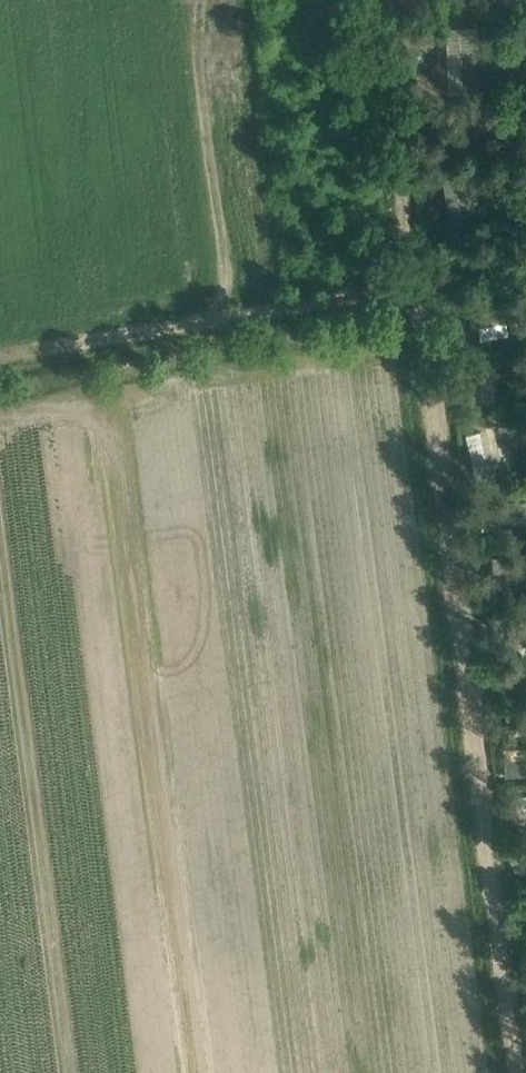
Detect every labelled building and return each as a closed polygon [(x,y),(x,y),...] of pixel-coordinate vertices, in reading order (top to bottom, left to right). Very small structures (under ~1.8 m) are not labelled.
[(460,172),(443,173),(451,225),(469,222),(460,172)] [(505,435),(485,440),(493,470),(513,465),(505,435)] [(503,775),(525,774),(525,745),(502,745),(503,775)] [(525,812),(525,794),(512,797),(515,814),(525,812)] [(518,848),(525,874),(525,846),(518,848)]
